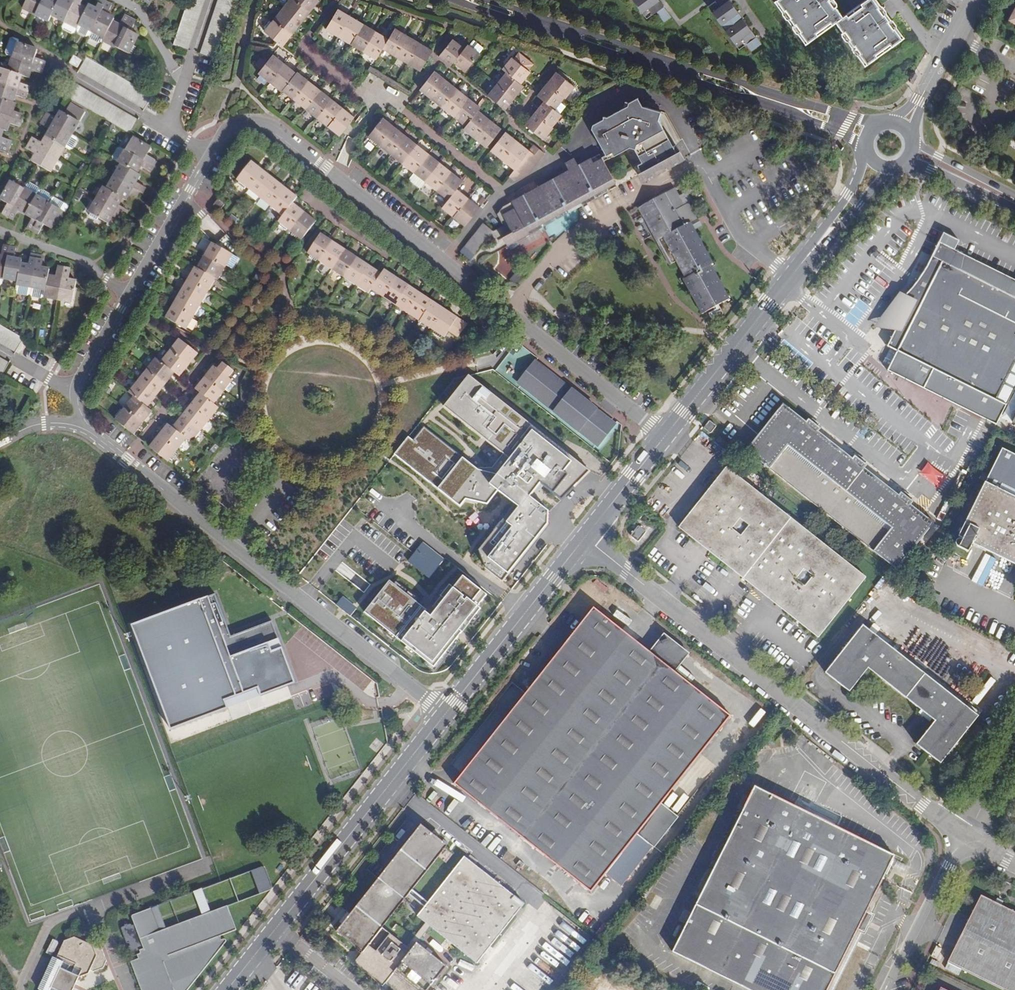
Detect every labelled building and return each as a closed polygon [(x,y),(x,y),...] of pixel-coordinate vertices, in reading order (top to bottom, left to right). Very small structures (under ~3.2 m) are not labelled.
[(43,0),(27,0),(23,8),(36,15),(43,0)] [(58,2),(53,0),(43,0),(36,15),(48,21),(51,16),(58,2)] [(75,0),(59,0),(58,2),(51,16),(64,22),(75,0)] [(86,9),(80,6),(82,0),(75,0),(64,22),(77,28),(78,25),(86,9)] [(106,2),(101,0),(99,0),(95,9),(88,5),(86,9),(78,25),(91,31),(106,2)] [(173,45),(188,50),(205,0),(188,0),(173,45)] [(200,54),(215,59),(236,0),(218,0),(200,54)] [(302,23),(310,12),(295,0),(289,0),(283,9),(302,23)] [(310,12),(320,1),(319,0),(295,0),(310,12)] [(735,45),(757,33),(739,0),(732,0),(716,9),(735,45)] [(805,44),(807,42),(776,0),(774,1),(805,44)] [(866,64),(901,39),(888,20),(884,23),(875,9),(879,7),(874,0),(867,0),(842,17),(835,7),(831,0),(827,0),(825,1),(824,0),(776,0),(807,42),(836,22),(843,31),(866,64)] [(877,0),(874,0),(879,7),(875,9),(884,23),(888,20),(901,39),(903,37),(877,0)] [(104,38),(112,22),(114,18),(107,15),(111,5),(106,2),(91,31),(104,38)] [(273,20),(292,35),(302,23),(283,9),(273,20)] [(339,37),(351,16),(338,9),(326,30),(339,37)] [(119,25),(112,22),(104,38),(102,41),(115,47),(130,19),(124,16),(119,25)] [(351,44),(363,24),(351,16),(339,37),(351,44)] [(136,21),(130,19),(115,47),(128,54),(128,53),(132,55),(136,47),(133,45),(138,35),(131,31),(136,21)] [(283,46),(292,35),(273,20),(272,22),(269,21),(264,28),(266,29),(264,32),(283,46)] [(363,52),(376,31),(363,24),(351,44),(363,52)] [(395,56),(407,35),(395,28),(388,39),(382,49),(395,56)] [(382,49),(388,39),(376,31),(363,52),(376,59),(382,49)] [(866,64),(843,31),(841,33),(864,65),(866,64)] [(408,64),(420,43),(407,35),(395,56),(408,64)] [(748,44),(753,51),(763,44),(758,37),(748,44)] [(13,57),(17,44),(19,40),(13,38),(10,39),(5,53),(6,55),(13,57)] [(453,63),(464,48),(453,38),(439,56),(450,66),(453,63)] [(428,58),(433,50),(420,43),(408,64),(420,71),(428,58)] [(17,44),(13,57),(43,67),(45,61),(35,58),(38,50),(17,44)] [(467,44),(464,48),(453,63),(464,72),(479,53),(467,44)] [(506,72),(521,84),(530,72),(528,70),(533,63),(518,52),(513,58),(511,57),(502,69),(506,72)] [(270,82),(285,64),(273,55),(258,73),(261,75),(257,79),(265,85),(268,81),(270,82)] [(82,61),(73,56),(69,63),(77,68),(82,61)] [(43,67),(13,57),(8,71),(22,75),(29,77),(31,70),(41,74),(43,67)] [(152,95),(87,57),(79,70),(144,109),(152,95)] [(282,90),(296,73),(285,64),(270,82),(281,92),(282,90)] [(8,71),(1,68),(0,71),(0,83),(27,92),(29,86),(19,83),(22,75),(8,71)] [(294,99),(308,81),(297,71),(296,73),(282,90),(294,99)] [(431,99),(446,80),(434,71),(419,89),(431,99)] [(497,83),(515,98),(524,86),(521,84),(506,72),(497,83)] [(556,72),(546,84),(564,97),(565,99),(575,86),(556,72)] [(442,108),(457,89),(446,80),(431,99),(442,108)] [(305,108),(320,90),(308,81),(294,99),(305,108)] [(138,120),(72,82),(64,96),(130,134),(138,120)] [(0,83),(0,98),(12,102),(15,95),(25,99),(27,92),(0,83)] [(505,109),(515,98),(497,83),(487,95),(505,109)] [(537,96),(544,101),(560,113),(566,106),(560,102),(564,97),(546,84),(537,96)] [(454,117),(469,98),(457,89),(442,108),(454,117)] [(317,118),(331,99),(320,90),(305,108),(317,118)] [(0,98),(0,113),(18,120),(20,114),(13,111),(15,104),(12,102),(0,98)] [(466,126),(478,110),(481,107),(469,98),(454,117),(466,126)] [(328,126),(343,108),(331,99),(317,118),(328,126)] [(642,106),(638,99),(593,124),(592,129),(607,155),(602,157),(604,161),(630,146),(635,148),(642,162),(635,166),(643,182),(684,159),(679,150),(676,152),(658,120),(661,112),(642,106)] [(560,113),(544,101),(534,113),(552,127),(562,115),(560,113)] [(44,118),(72,135),(85,113),(71,104),(65,114),(61,111),(56,119),(47,113),(44,118)] [(354,117),(343,108),(328,126),(340,136),(354,117)] [(475,138),(490,119),(478,110),(466,126),(463,129),(475,138)] [(0,113),(0,129),(3,130),(7,131),(9,124),(19,127),(22,121),(18,120),(0,113)] [(552,127),(534,113),(525,125),(543,140),(553,128),(552,127)] [(380,146),(394,127),(383,117),(368,136),(370,138),(369,140),(375,146),(377,144),(380,146)] [(64,148),(72,135),(44,118),(41,124),(50,130),(46,136),(64,148)] [(486,147),(501,128),(490,119),(475,138),(486,147)] [(391,155),(406,136),(394,127),(380,146),(391,155)] [(0,129),(0,144),(8,147),(11,140),(1,137),(3,130),(0,129)] [(502,160),(517,141),(505,132),(490,150),(502,160)] [(57,160),(64,148),(46,136),(42,143),(33,138),(30,143),(57,160)] [(403,164),(418,145),(406,136),(391,155),(403,164)] [(133,138),(125,150),(153,166),(156,161),(147,155),(151,148),(133,138)] [(514,170),(529,151),(517,141),(502,160),(514,170)] [(50,172),(57,160),(30,143),(26,149),(36,155),(32,161),(50,172)] [(0,144),(0,151),(7,153),(8,147),(0,144)] [(514,181),(527,174),(545,153),(534,144),(529,151),(514,170),(509,176),(514,181)] [(414,173),(429,154),(418,145),(403,164),(414,173)] [(118,163),(122,165),(136,174),(141,166),(150,172),(153,166),(125,150),(118,163)] [(502,207),(497,214),(502,224),(495,229),(490,235),(494,239),(496,243),(490,247),(493,254),(508,245),(512,253),(543,236),(540,229),(555,219),(559,217),(617,186),(604,161),(602,157),(600,154),(578,165),(572,153),(562,157),(569,170),(502,207)] [(425,182),(440,162),(429,154),(414,173),(425,182)] [(248,189),(263,170),(251,161),(236,180),(239,181),(237,184),(244,189),(246,187),(248,189)] [(436,191),(452,172),(440,162),(425,182),(436,191)] [(122,165),(114,177),(139,192),(142,194),(145,188),(136,182),(140,176),(136,174),(122,165)] [(259,198),(274,179),(263,170),(248,189),(259,198)] [(448,200),(456,189),(463,181),(452,172),(436,191),(448,200)] [(420,188),(425,182),(414,173),(409,179),(420,188)] [(114,177),(107,189),(122,198),(125,200),(129,193),(136,197),(139,192),(114,177)] [(271,206),(286,188),(274,179),(259,198),(271,206)] [(8,217),(25,189),(12,181),(0,200),(8,204),(2,213),(8,217)] [(104,188),(97,200),(124,216),(127,210),(118,205),(122,198),(107,189),(104,188)] [(282,216),(293,203),(297,197),(286,188),(271,206),(282,216)] [(702,313),(715,306),(718,305),(729,299),(710,265),(713,263),(694,229),(690,222),(685,224),(677,209),(684,206),(674,188),(638,207),(669,264),(676,261),(685,278),(683,279),(702,313)] [(26,215),(37,197),(25,189),(8,217),(13,220),(19,211),(26,215)] [(468,198),(456,189),(448,200),(442,207),(453,217),(468,198)] [(478,189),(472,194),(481,205),(487,200),(478,189)] [(40,191),(37,197),(26,215),(32,219),(27,227),(32,231),(49,203),(52,198),(51,196),(42,190),(40,191)] [(480,208),(468,198),(453,217),(465,226),(480,208)] [(225,205),(218,199),(212,206),(219,212),(225,205)] [(124,216),(97,200),(89,212),(107,223),(111,216),(121,222),(124,216)] [(65,213),(49,203),(32,231),(38,234),(44,225),(54,231),(65,213)] [(290,231),(304,212),(293,203),(282,216),(278,221),(281,224),(279,226),(286,231),(287,229),(290,231)] [(316,221),(304,212),(290,231),(292,233),(290,234),(298,240),(299,238),(301,240),(316,221)] [(464,246),(475,255),(490,235),(493,231),(484,223),(464,246)] [(320,261),(333,242),(321,233),(307,253),(310,255),(309,257),(316,262),(317,260),(320,261)] [(332,269),(344,249),(333,242),(320,261),(332,269)] [(1014,389),(1014,280),(939,242),(932,255),(927,266),(921,276),(915,284),(905,295),(884,318),(896,330),(888,346),(897,351),(887,371),(903,379),(997,425),(1014,389)] [(212,243),(205,255),(225,267),(233,255),(212,243)] [(4,279),(10,247),(3,246),(1,256),(0,256),(0,278),(4,279)] [(10,247),(4,279),(18,281),(21,264),(22,260),(13,259),(16,248),(10,247)] [(344,277),(357,257),(344,249),(332,269),(344,277)] [(21,264),(18,281),(17,285),(32,288),(38,256),(31,255),(29,265),(21,264)] [(225,267),(205,255),(197,268),(216,279),(218,280),(225,267)] [(38,256),(32,288),(31,293),(31,296),(44,298),(44,297),(44,296),(48,276),(49,269),(41,268),(43,257),(38,256)] [(356,285),(369,265),(357,257),(344,277),(356,285)] [(371,289),(381,273),(369,265),(356,285),(368,293),(371,289)] [(44,296),(44,297),(58,300),(64,268),(58,267),(56,277),(48,276),(44,296)] [(216,279),(197,268),(195,267),(187,280),(208,292),(216,279)] [(64,268),(58,300),(72,302),(76,282),(68,280),(70,269),(64,268)] [(384,298),(397,278),(384,269),(381,273),(371,289),(384,298)] [(396,306),(409,286),(397,278),(384,298),(396,306)] [(208,292),(187,280),(180,292),(201,305),(208,292)] [(407,313),(420,293),(409,286),(396,306),(407,313)] [(201,305),(180,292),(173,305),(194,317),(201,305)] [(420,322),(433,301),(420,293),(407,313),(420,322)] [(432,329),(445,309),(433,301),(420,322),(432,329)] [(194,317),(173,305),(165,318),(186,330),(187,328),(190,329),(194,321),(192,320),(194,317)] [(457,337),(467,324),(445,309),(432,329),(434,331),(433,333),(441,338),(442,336),(444,338),(449,331),(457,337)] [(720,315),(717,309),(708,313),(712,320),(720,315)] [(0,325),(0,343),(15,352),(23,339),(0,325)] [(170,351),(189,366),(198,354),(179,339),(170,351)] [(161,362),(175,373),(179,377),(189,366),(170,351),(161,362)] [(0,358),(0,377),(1,377),(9,363),(0,358)] [(146,370),(165,385),(175,373),(161,362),(156,358),(146,370)] [(214,366),(204,377),(223,393),(225,390),(227,391),(232,385),(230,383),(232,381),(228,378),(234,371),(224,362),(217,369),(214,366)] [(537,362),(520,383),(600,446),(617,425),(537,362)] [(137,381),(156,397),(165,385),(146,370),(137,381)] [(195,389),(200,393),(214,404),(223,393),(204,377),(195,389)] [(134,397),(147,408),(156,397),(137,381),(133,378),(127,385),(132,389),(129,393),(134,397)] [(589,472),(471,378),(446,410),(512,461),(500,476),(482,472),(420,424),(396,455),(461,506),(467,500),(489,505),(499,491),(516,504),(480,551),(487,570),(506,583),(536,545),(551,526),(551,513),(534,500),(544,487),(563,501),(589,472)] [(200,393),(191,405),(209,420),(219,408),(214,404),(200,393)] [(124,408),(143,423),(152,412),(147,408),(134,397),(124,408)] [(747,451),(897,570),(935,523),(912,505),(914,502),(911,501),(904,495),(902,493),(899,496),(865,468),(867,466),(865,464),(858,458),(855,456),(853,459),(819,432),(821,429),(819,427),(811,421),(809,419),(806,422),(784,404),(747,451)] [(191,405),(182,416),(200,431),(209,420),(191,405)] [(115,420),(134,435),(143,423),(124,408),(122,411),(121,409),(115,416),(117,417),(115,420)] [(182,416),(173,428),(186,439),(191,443),(200,431),(182,416)] [(814,418),(811,421),(819,427),(821,424),(814,418)] [(716,426),(709,420),(704,427),(711,433),(716,426)] [(168,424),(159,435),(177,450),(186,439),(173,428),(168,424)] [(177,450),(159,435),(149,447),(168,462),(170,459),(172,461),(178,454),(176,452),(177,450)] [(730,443),(723,437),(718,442),(726,448),(730,443)] [(1003,449),(959,537),(963,539),(962,541),(958,541),(957,543),(958,547),(969,552),(973,544),(1014,565),(1014,455),(1003,449)] [(861,455),(858,458),(865,464),(868,461),(861,455)] [(866,577),(727,468),(679,528),(703,546),(819,638),(866,577)] [(904,495),(911,501),(914,497),(907,492),(904,495)] [(646,531),(639,526),(631,536),(638,542),(646,531)] [(444,560),(422,543),(407,562),(429,580),(444,560)] [(976,567),(971,580),(978,583),(989,556),(975,550),(969,564),(976,567)] [(390,580),(365,612),(435,666),(480,608),(478,605),(487,594),(462,575),(453,587),(449,584),(428,610),(390,580)] [(337,604),(351,615),(357,608),(343,596),(337,604)] [(213,599),(139,625),(179,729),(234,707),(231,699),(261,688),(266,697),(299,684),(274,621),(228,639),(213,599)] [(676,673),(650,653),(592,608),(452,784),(592,894),(732,717),(676,673)] [(888,645),(875,635),(863,625),(826,673),(850,692),(869,669),(922,710),(933,720),(935,721),(917,744),(941,763),(978,716),(967,707),(888,645)] [(878,631),(875,635),(888,645),(890,641),(878,631)] [(665,635),(650,653),(676,673),(690,655),(665,635)] [(969,704),(967,707),(978,716),(981,712),(969,704)] [(933,720),(922,710),(919,713),(931,723),(933,720)] [(819,754),(809,765),(820,775),(830,764),(819,754)] [(848,795),(854,781),(840,776),(834,789),(848,795)] [(756,786),(673,951),(751,989),(828,989),(857,930),(865,934),(875,914),(868,910),(895,855),(756,786)] [(868,797),(859,809),(870,818),(880,806),(868,797)] [(357,950),(362,953),(354,964),(383,987),(386,984),(394,989),(429,989),(447,967),(418,943),(431,927),(477,963),(524,904),(465,857),(428,903),(412,890),(447,845),(422,825),(338,931),(359,948),(357,950)] [(661,879),(654,893),(667,900),(674,886),(661,879)] [(260,894),(260,886),(252,885),(252,894),(260,894)] [(212,914),(203,890),(195,894),(204,917),(212,914)] [(996,902),(982,895),(949,962),(1004,989),(1014,989),(1014,911),(1002,905),(996,902)] [(151,911),(133,919),(136,928),(132,929),(132,928),(123,932),(132,959),(138,957),(139,963),(133,965),(141,989),(190,989),(228,943),(226,941),(221,943),(220,938),(237,932),(228,907),(212,914),(204,917),(160,935),(151,911)] [(655,923),(659,913),(650,908),(645,919),(655,923)] [(624,937),(629,941),(637,931),(632,927),(624,937)] [(80,978),(93,970),(95,971),(104,969),(106,961),(101,945),(92,947),(73,940),(65,942),(59,959),(52,960),(39,989),(74,989),(80,978)] [(646,940),(639,951),(652,959),(659,948),(646,940)] [(663,969),(677,975),(683,962),(669,955),(663,969)] [(308,981),(302,976),(293,985),(298,989),(300,989),(308,981)]
